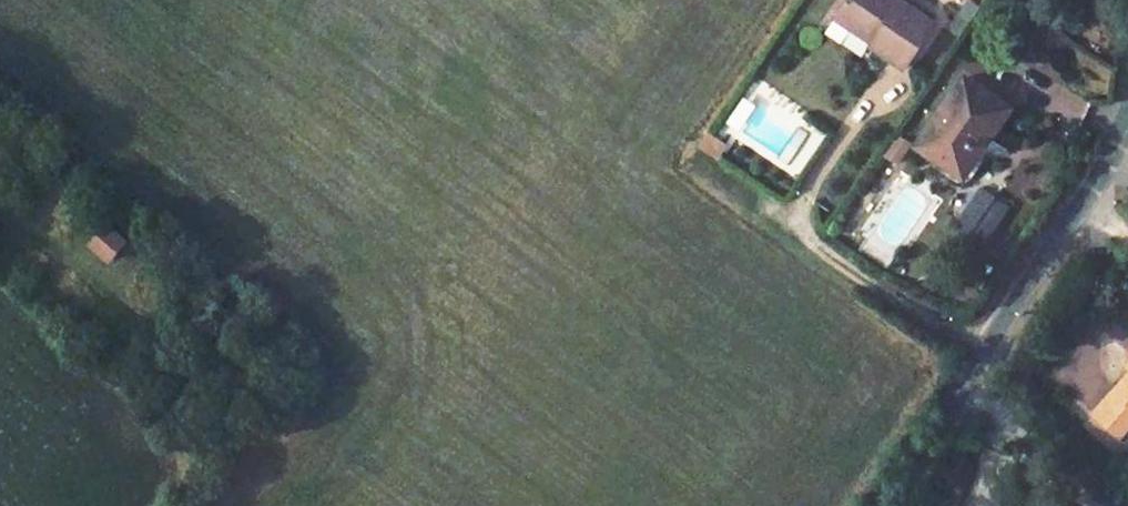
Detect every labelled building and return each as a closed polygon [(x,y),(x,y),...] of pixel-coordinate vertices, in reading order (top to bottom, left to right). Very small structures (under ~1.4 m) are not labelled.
[(852,12),(889,40),(883,47),(917,73),(950,26),(913,0),(861,0),(852,12)] [(974,78),(928,143),(968,171),(1015,108),(974,78)] [(1076,408),(1104,435),(1127,412),(1127,413),(1127,346),(1111,363),(1115,368),(1076,408)]
